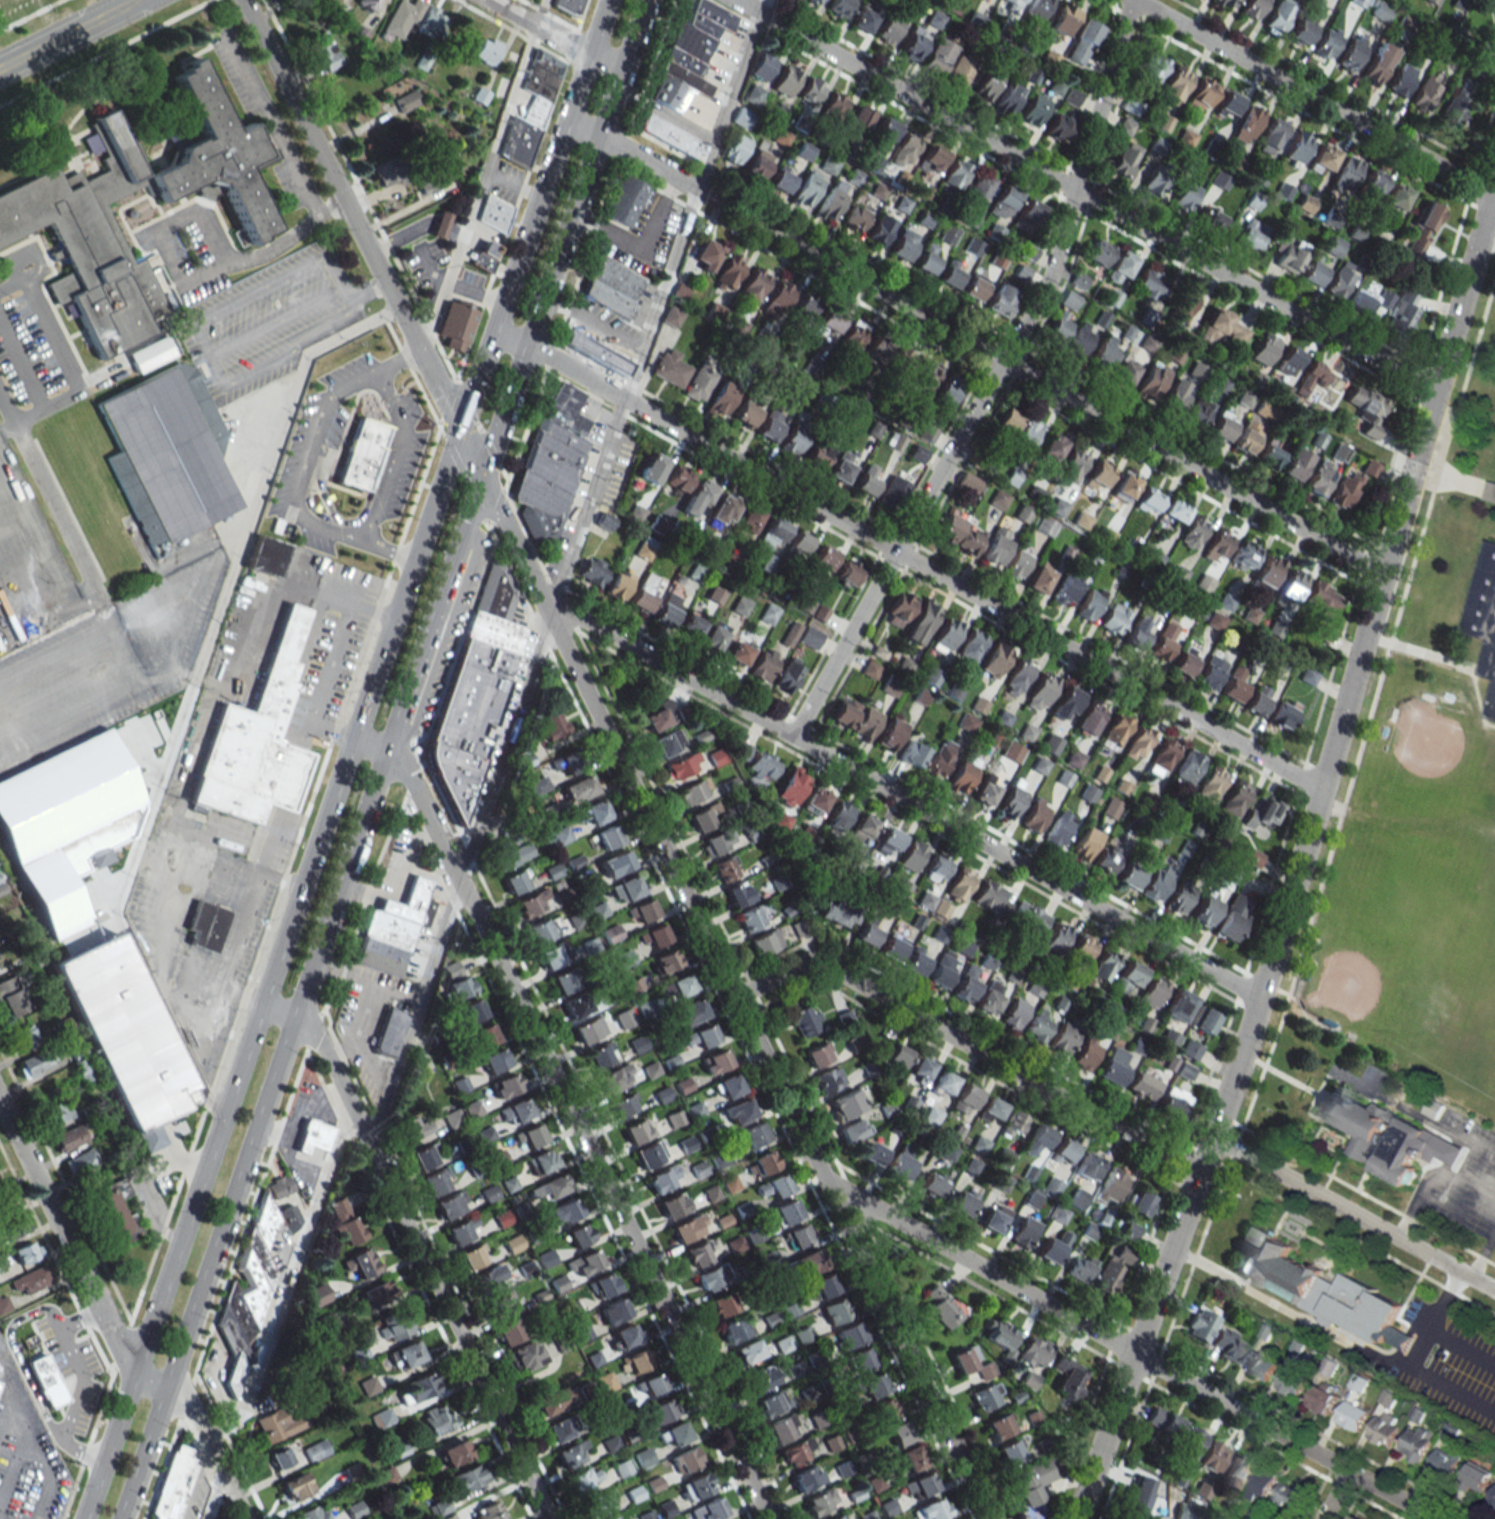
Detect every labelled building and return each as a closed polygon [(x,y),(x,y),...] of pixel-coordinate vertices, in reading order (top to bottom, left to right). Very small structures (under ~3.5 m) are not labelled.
[(371,12),(378,0),(358,0),(356,3),(371,12)] [(401,0),(398,0),(381,30),(403,42),(426,2),(422,0),(412,0),(409,5),(401,0)] [(551,5),(553,0),(580,0),(577,12),(576,13),(574,14),(572,14),(570,13),(569,15),(551,5)] [(730,33),(738,15),(703,0),(689,0),(646,98),(682,113),(691,92),(706,99),(712,84),(699,78),(720,29),(730,33)] [(841,20),(854,0),(832,0),(826,10),(841,20)] [(998,4),(1016,13),(1023,0),(1000,0),(998,4)] [(1022,16),(1039,25),(1052,0),(1030,0),(1022,16)] [(1233,0),(1211,0),(1227,10),(1233,0)] [(1266,0),(1246,0),(1239,13),(1254,22),(1266,0)] [(1291,0),(1276,0),(1263,29),(1280,37),(1295,2),(1291,0)] [(1370,15),(1385,23),(1393,9),(1378,0),(1370,15)] [(1063,36),(1077,11),(1060,2),(1047,28),(1063,36)] [(416,29),(434,38),(446,14),(429,5),(416,29)] [(867,34),(877,14),(860,6),(851,26),(867,34)] [(937,29),(945,16),(933,9),(925,22),(937,29)] [(891,47),(904,20),(889,12),(876,39),(891,47)] [(1063,57),(1081,66),(1101,27),(1083,18),(1063,57)] [(1305,46),(1314,27),(1297,19),(1288,38),(1305,46)] [(898,55),(914,62),(928,33),(913,25),(898,55)] [(342,65),(326,30),(309,38),(325,72),(342,65)] [(1311,53),(1327,61),(1338,40),(1322,31),(1311,53)] [(1352,73),(1367,41),(1352,34),(1337,66),(1352,73)] [(501,45),(484,36),(472,57),(490,67),(501,45)] [(942,76),(958,47),(939,37),(924,66),(942,76)] [(1360,77),(1374,86),(1396,51),(1381,42),(1360,77)] [(546,102),(532,94),(519,87),(534,47),(561,62),(546,102)] [(765,82),(778,60),(763,51),(750,73),(765,82)] [(1157,84),(1168,60),(1147,51),(1136,75),(1157,84)] [(948,78),(966,86),(976,63),(958,55),(948,78)] [(47,228),(72,280),(47,292),(57,312),(70,306),(98,365),(150,339),(145,329),(176,313),(159,278),(149,283),(141,268),(132,272),(102,212),(145,191),(150,202),(157,199),(160,204),(194,187),(200,199),(199,203),(212,207),(214,202),(225,196),(249,247),(262,241),(260,238),(275,231),(248,177),(278,162),(258,121),(233,133),(197,60),(185,66),(187,69),(181,72),(183,75),(175,79),(204,140),(200,142),(199,140),(179,149),(175,163),(144,179),(111,112),(91,121),(94,127),(88,131),(104,163),(99,165),(105,176),(84,187),(79,176),(58,186),(52,173),(0,198),(0,251),(47,228)] [(788,98),(803,71),(786,62),(772,89),(788,98)] [(1416,71),(1401,62),(1385,89),(1400,98),(1416,71)] [(1193,73),(1175,64),(1158,97),(1176,106),(1193,73)] [(973,93),(988,101),(1002,75),(987,67),(973,93)] [(1426,111),(1441,81),(1425,73),(1410,103),(1426,111)] [(799,97),(815,105),(826,83),(811,75),(799,97)] [(1218,84),(1199,76),(1186,104),(1205,112),(1218,84)] [(1008,116),(1022,89),(1007,81),(993,108),(1008,116)] [(766,90),(752,83),(744,100),(757,107),(766,90)] [(1472,96),(1455,86),(1438,116),(1455,126),(1472,96)] [(400,113),(420,103),(414,89),(393,99),(400,113)] [(1214,112),(1230,120),(1242,97),(1226,89),(1214,112)] [(850,99),(834,91),(822,112),(837,120),(850,99)] [(1035,127),(1048,101),(1032,93),(1019,119),(1035,127)] [(537,129),(546,102),(532,94),(519,119),(537,129)] [(1120,108),(1137,117),(1144,102),(1128,94),(1120,108)] [(846,126),(863,135),(874,112),(858,104),(846,126)] [(1246,145),(1263,112),(1247,104),(1230,137),(1246,145)] [(755,114),(739,106),(731,122),(747,129),(755,114)] [(694,159),(703,142),(645,112),(636,129),(694,159)] [(1063,144),(1075,123),(1055,112),(1043,133),(1063,144)] [(511,115),(519,119),(537,129),(525,168),(497,153),(511,115)] [(1288,123),(1272,116),(1256,149),(1271,157),(1288,123)] [(899,125),(884,117),(873,137),(889,145),(899,125)] [(1177,140),(1187,148),(1195,137),(1185,129),(1177,140)] [(1314,138),(1298,130),(1282,158),(1298,167),(1314,138)] [(911,157),(921,139),(906,131),(896,149),(911,157)] [(737,166),(750,141),(734,132),(721,157),(737,166)] [(1109,170),(1126,179),(1143,149),(1126,140),(1109,170)] [(1307,168),(1325,176),(1336,151),(1319,143),(1307,168)] [(919,166),(937,174),(947,151),(929,144),(919,166)] [(760,180),(773,154),(757,146),(744,173),(760,180)] [(1348,190),(1362,163),(1345,154),(1331,181),(1348,190)] [(957,190),(971,166),(955,157),(942,181),(957,190)] [(381,187),(399,178),(389,158),(371,167),(381,187)] [(797,174),(781,164),(768,184),(784,194),(797,174)] [(415,181),(423,196),(446,183),(438,168),(415,181)] [(824,178),(808,169),(790,200),(807,209),(824,178)] [(1157,197),(1167,177),(1151,169),(1141,188),(1157,197)] [(1209,182),(1224,190),(1231,177),(1216,169),(1209,182)] [(1374,202),(1386,179),(1370,170),(1358,193),(1374,202)] [(965,196),(980,205),(996,181),(981,171),(965,196)] [(601,215),(631,228),(649,186),(620,173),(601,215)] [(1171,205),(1187,213),(1200,188),(1184,180),(1171,205)] [(1379,206),(1396,216),(1410,192),(1394,181),(1379,206)] [(989,214),(1007,221),(1019,190),(1001,183),(989,214)] [(845,194),(828,186),(815,213),(833,221),(845,194)] [(485,194),(476,219),(501,233),(510,207),(485,194)] [(1026,233),(1042,206),(1028,197),(1011,224),(1026,233)] [(1404,250),(1421,257),(1442,207),(1425,200),(1404,250)] [(869,214),(851,205),(842,223),(860,232),(869,214)] [(1194,220),(1218,232),(1226,217),(1201,205),(1194,220)] [(441,239),(450,214),(439,210),(430,235),(441,239)] [(895,221),(880,213),(866,238),(882,246),(895,221)] [(1266,226),(1246,218),(1236,243),(1256,251),(1266,226)] [(889,253),(904,261),(918,237),(902,228),(889,253)] [(1085,257),(1103,268),(1115,248),(1096,237),(1085,257)] [(691,263),(710,272),(723,248),(704,239),(691,263)] [(1273,261),(1290,275),(1305,257),(1283,239),(1270,254),(1275,258),(1273,261)] [(470,262),(488,273),(493,260),(490,258),(496,245),(485,240),(478,251),(476,250),(470,262)] [(1121,286),(1135,257),(1119,250),(1105,278),(1121,286)] [(713,282),(729,291),(746,263),(731,254),(713,282)] [(628,318),(646,276),(597,255),(579,296),(628,318)] [(1315,287),(1327,267),(1310,258),(1299,278),(1315,287)] [(1323,292),(1338,301),(1357,269),(1342,259),(1323,292)] [(966,270),(950,260),(937,279),(953,290),(966,270)] [(772,275),(755,266),(739,296),(756,305),(772,275)] [(1155,303),(1167,278),(1143,266),(1131,291),(1155,303)] [(961,294),(977,302),(988,280),(972,272),(961,294)] [(779,319),(795,287),(779,279),(762,311),(779,319)] [(1004,318),(1018,293),(999,283),(985,307),(1004,318)] [(1374,296),(1356,287),(1346,306),(1364,316),(1374,296)] [(1198,297),(1183,288),(1166,321),(1181,329),(1198,297)] [(1417,295),(1403,288),(1384,326),(1405,336),(1418,309),(1412,306),(1417,295)] [(1080,297),(1066,290),(1060,303),(1073,310),(1080,297)] [(818,303),(802,294),(792,312),(807,321),(818,303)] [(446,300),(453,302),(455,298),(472,304),(470,309),(475,311),(464,344),(461,343),(458,351),(443,346),(446,338),(434,334),(446,300)] [(661,321),(676,329),(684,313),(670,305),(661,321)] [(1213,308),(1198,338),(1214,346),(1220,336),(1240,346),(1250,327),(1213,308)] [(1046,337),(1062,344),(1074,316),(1058,309),(1046,337)] [(819,335),(827,328),(832,333),(842,324),(830,311),(812,328),(819,335)] [(867,329),(853,321),(839,345),(854,353),(867,329)] [(1080,358),(1096,329),(1081,321),(1064,350),(1080,358)] [(1121,340),(1105,332),(1091,361),(1108,369),(1121,340)] [(1267,366),(1279,340),(1263,332),(1250,358),(1267,366)] [(632,360),(569,333),(563,348),(625,374),(632,360)] [(863,354),(881,363),(891,343),(873,334),(863,354)] [(136,373),(173,355),(164,336),(127,354),(136,373)] [(1303,353),(1288,346),(1276,370),(1290,377),(1303,353)] [(651,374),(680,389),(691,368),(679,362),(683,356),(665,347),(651,374)] [(915,357),(902,349),(891,367),(905,375),(915,357)] [(1110,377),(1126,386),(1137,367),(1121,358),(1110,377)] [(1310,386),(1317,390),(1330,369),(1312,358),(1292,392),(1302,398),(1310,386)] [(1132,393),(1148,402),(1168,370),(1152,360),(1132,393)] [(95,401),(119,450),(106,457),(149,543),(162,537),(164,542),(240,505),(217,458),(225,432),(191,366),(177,361),(95,401)] [(925,399),(940,370),(924,361),(909,391),(925,399)] [(683,394),(698,401),(710,377),(696,370),(683,394)] [(961,383),(946,376),(935,401),(950,408),(961,383)] [(1161,403),(1178,412),(1192,386),(1175,377),(1161,403)] [(587,442),(583,440),(590,419),(577,414),(585,391),(552,380),(512,501),(529,507),(519,539),(552,550),(587,442)] [(1289,385),(1275,380),(1270,396),(1283,400),(1289,385)] [(722,417),(737,390),(721,381),(706,408),(722,417)] [(1345,403),(1357,407),(1353,417),(1364,421),(1359,434),(1373,439),(1390,399),(1353,384),(1345,403)] [(1213,405),(1196,396),(1184,419),(1201,428),(1213,405)] [(750,429),(762,407),(744,397),(733,419),(750,429)] [(995,425),(1012,434),(1022,417),(1005,407),(995,425)] [(772,442),(786,418),(770,409),(756,433),(772,442)] [(1224,442),(1237,419),(1221,409),(1208,432),(1224,442)] [(339,478),(367,488),(389,425),(361,415),(339,478)] [(1027,451),(1042,425),(1028,417),(1013,443),(1027,451)] [(1261,428),(1245,420),(1231,447),(1248,455),(1261,428)] [(809,433),(793,424),(778,449),(794,458),(809,433)] [(931,443),(938,431),(926,424),(919,436),(931,443)] [(898,451),(906,439),(894,430),(885,442),(898,451)] [(1066,440),(1049,432),(1038,454),(1054,463),(1066,440)] [(1274,448),(1278,439),(1270,435),(1256,460),(1274,470),(1283,453),(1274,448)] [(831,449),(813,442),(804,463),(822,470),(831,449)] [(929,451),(915,444),(908,457),(922,464),(929,451)] [(1089,457),(1074,447),(1057,475),(1072,484),(1089,457)] [(1311,455),(1295,447),(1281,474),(1297,482),(1311,455)] [(857,458),(841,450),(828,476),(844,484),(857,458)] [(639,477),(656,485),(668,459),(651,451),(639,477)] [(1381,465),(1368,458),(1361,471),(1374,478),(1381,465)] [(1086,483),(1101,491),(1114,467),(1098,459),(1086,483)] [(1335,468),(1320,459),(1303,488),(1319,497),(1335,468)] [(665,485),(682,494),(693,472),(676,463),(665,485)] [(875,467),(866,463),(854,488),(871,496),(879,480),(871,476),(875,467)] [(1361,478),(1346,469),(1327,501),(1343,510),(1361,478)] [(1126,502),(1138,478),(1122,470),(1110,494),(1126,502)] [(974,494),(981,480),(962,471),(955,485),(974,494)] [(910,483),(891,473),(878,499),(897,509),(910,483)] [(682,511),(698,520),(716,485),(700,477),(682,511)] [(1489,481),(1485,497),(1494,500),(1494,482),(1489,481)] [(1164,496),(1146,485),(1134,506),(1153,516),(1164,496)] [(1009,496),(995,489),(988,504),(1001,510),(1009,496)] [(740,501),(723,491),(708,517),(725,527),(740,501)] [(1160,515),(1180,525),(1189,508),(1170,498),(1160,515)] [(751,535),(763,514),(747,505),(735,526),(751,535)] [(595,525),(610,532),(616,518),(601,511),(595,525)] [(973,556),(983,535),(962,524),(963,521),(945,512),(933,536),(973,556)] [(1179,543),(1195,550),(1209,520),(1193,512),(1179,543)] [(650,527),(663,534),(669,522),(657,515),(650,527)] [(1050,537),(1056,523),(1041,516),(1034,529),(1050,537)] [(791,529),(776,517),(756,541),(771,553),(791,529)] [(1013,535),(996,526),(979,557),(996,566),(1013,535)] [(1202,557),(1220,565),(1234,534),(1217,526),(1202,557)] [(788,547),(803,555),(812,538),(797,530),(788,547)] [(276,578),(287,545),(256,534),(245,568),(276,578)] [(635,554),(647,562),(659,543),(646,535),(635,554)] [(1260,547),(1241,539),(1229,565),(1249,573),(1260,547)] [(1487,540),(1461,631),(1487,638),(1479,674),(1494,679),(1494,542),(1487,540)] [(806,571),(821,580),(838,553),(822,544),(806,571)] [(1031,556),(1015,548),(1004,573),(1020,580),(1031,556)] [(1254,580),(1270,588),(1284,561),(1268,553),(1254,580)] [(610,566),(588,555),(577,577),(599,588),(610,566)] [(851,588),(862,569),(844,559),(833,578),(851,588)] [(1055,568),(1039,560),(1025,586),(1041,595),(1055,568)] [(1167,577),(1180,584),(1188,571),(1175,564),(1167,577)] [(1280,589),(1295,598),(1308,576),(1293,567),(1280,589)] [(620,601),(631,575),(614,568),(603,594),(620,601)] [(1052,602),(1068,609),(1083,576),(1066,569),(1052,602)] [(652,586),(657,578),(647,571),(628,604),(646,614),(660,590),(652,586)] [(1323,616),(1341,602),(1323,580),(1305,594),(1323,616)] [(1104,591),(1088,585),(1076,616),(1092,622),(1104,591)] [(685,601),(668,591),(652,620),(669,630),(685,601)] [(881,616),(897,628),(916,602),(900,591),(881,616)] [(939,606),(924,598),(902,637),(917,646),(939,606)] [(1130,610),(1112,601),(1099,627),(1118,636),(1130,610)] [(771,626),(780,609),(767,602),(758,619),(771,626)] [(190,800),(256,823),(263,803),(293,813),(312,757),(276,745),(302,667),(294,664),(312,611),(289,603),(252,713),(223,704),(190,800)] [(707,618),(687,610),(677,632),(696,641),(707,618)] [(930,648),(946,656),(962,625),(946,616),(930,648)] [(1148,635),(1139,629),(1145,621),(1137,616),(1122,640),(1138,650),(1148,635)] [(700,645),(717,653),(729,627),(713,619),(700,645)] [(779,642),(788,648),(801,626),(793,621),(779,642)] [(1162,661),(1179,629),(1165,621),(1148,654),(1162,661)] [(815,650),(822,635),(804,628),(798,643),(815,650)] [(956,655),(971,664),(986,637),(971,629),(956,655)] [(753,646),(735,638),(726,659),(743,667),(753,646)] [(995,679),(1010,650),(994,641),(979,670),(995,679)] [(748,672),(765,683),(781,657),(764,647),(748,672)] [(1188,678),(1198,660),(1182,650),(1171,668),(1188,678)] [(787,694),(804,664),(789,656),(773,686),(787,694)] [(1034,666),(1020,658),(1001,689),(1016,698),(1034,666)] [(874,679),(880,667),(867,660),(861,672),(874,679)] [(457,663),(508,680),(481,760),(430,744),(457,663)] [(1220,667),(1203,663),(1197,685),(1214,690),(1220,667)] [(1238,680),(1244,669),(1235,664),(1219,694),(1237,703),(1247,684),(1238,680)] [(921,681),(936,688),(943,673),(928,666),(921,681)] [(1318,672),(1305,666),(1299,679),(1312,685),(1318,672)] [(1025,704),(1042,713),(1059,679),(1042,670),(1025,704)] [(896,697),(902,680),(887,674),(880,690),(896,697)] [(1486,716),(1494,719),(1494,679),(1486,716)] [(1243,708),(1259,717),(1273,692),(1257,683),(1243,708)] [(1051,714),(1067,722),(1082,693),(1065,685),(1051,714)] [(860,705),(842,696),(829,719),(847,729),(860,705)] [(1299,706),(1280,697),(1268,722),(1286,731),(1299,706)] [(677,719),(668,699),(641,712),(650,732),(677,719)] [(1074,728),(1090,737),(1105,709),(1089,700),(1074,728)] [(850,732),(866,741),(881,715),(865,706),(850,732)] [(546,741),(568,730),(557,709),(535,720),(546,741)] [(971,733),(978,721),(964,712),(957,725),(971,733)] [(1103,738),(1120,746),(1132,720),(1114,712),(1103,738)] [(890,753),(906,725),(890,716),(874,743),(890,753)] [(1125,750),(1140,758),(1154,732),(1139,724),(1125,750)] [(652,740),(660,758),(685,746),(677,728),(652,740)] [(13,865),(52,847),(141,803),(106,729),(0,780),(0,838),(13,865)] [(1063,740),(1048,732),(1039,748),(1054,756),(1063,740)] [(1148,763),(1163,773),(1180,747),(1165,737),(1148,763)] [(928,749),(907,738),(897,759),(918,769),(928,749)] [(923,772),(939,781),(957,746),(941,738),(923,772)] [(559,757),(568,774),(587,764),(578,747),(559,757)] [(1064,762),(1078,770),(1086,756),(1072,748),(1064,762)] [(1173,776),(1189,784),(1203,757),(1187,748),(1173,776)] [(768,784),(779,761),(756,749),(744,772),(768,784)] [(702,767),(695,752),(664,766),(671,781),(702,767)] [(961,794),(975,770),(959,761),(945,785),(961,794)] [(793,808),(810,774),(792,765),(775,799),(793,808)] [(1209,805),(1227,774),(1212,765),(1194,796),(1209,805)] [(562,786),(569,803),(597,791),(590,774),(562,786)] [(551,788),(546,776),(529,782),(534,795),(551,788)] [(997,812),(1011,820),(1029,785),(1015,777),(997,812)] [(998,787),(982,778),(971,797),(987,806),(998,787)] [(1234,819),(1251,787),(1235,778),(1218,811),(1234,819)] [(684,805),(708,794),(701,780),(677,790),(684,805)] [(817,817),(830,794),(813,785),(801,808),(817,817)] [(1036,835),(1052,805),(1035,796),(1020,826),(1036,835)] [(1242,824),(1255,830),(1259,822),(1270,827),(1282,804),(1266,796),(1259,810),(1251,806),(1242,824)] [(611,817),(602,799),(579,809),(588,827),(611,817)] [(825,824),(839,832),(852,808),(838,800),(825,824)] [(718,809),(715,802),(688,815),(697,833),(715,825),(710,814),(718,809)] [(1077,818),(1061,808),(1042,838),(1058,848),(1077,818)] [(878,819),(861,812),(850,835),(867,843),(878,819)] [(189,836),(229,851),(234,838),(194,823),(189,836)] [(622,841),(614,824),(596,834),(604,850),(622,841)] [(904,835),(886,826),(875,850),(893,858),(904,835)] [(1099,834),(1084,827),(1070,854),(1085,861),(1099,834)] [(707,857),(734,843),(725,828),(699,841),(707,857)] [(897,864),(913,873),(927,846),(912,837),(897,864)] [(534,855),(527,840),(494,854),(501,870),(534,855)] [(1121,852),(1103,843),(1091,867),(1109,876),(1121,852)] [(13,865),(50,944),(89,926),(52,847),(13,865)] [(635,865),(627,848),(607,857),(615,874),(635,865)] [(1256,868),(1263,855),(1248,848),(1242,861),(1256,868)] [(921,875),(938,885),(951,864),(934,853),(921,875)] [(720,882),(739,874),(731,856),(712,864),(720,882)] [(1143,870),(1124,862),(1115,883),(1134,891),(1143,870)] [(1174,871),(1156,862),(1140,895),(1158,904),(1174,871)] [(945,894),(962,902),(976,874),(960,866),(945,894)] [(531,884),(522,868),(502,879),(510,895),(531,884)] [(416,925),(426,928),(433,903),(425,900),(431,881),(412,875),(403,905),(382,898),(378,911),(369,908),(353,963),(401,976),(416,925)] [(645,893),(638,875),(611,885),(617,903),(645,893)] [(1006,890),(984,879),(972,901),(1003,917),(1010,903),(1002,899),(1006,890)] [(733,908),(753,899),(744,880),(724,889),(733,908)] [(1180,915),(1195,889),(1179,881),(1165,907),(1180,915)] [(543,909),(539,900),(550,896),(546,888),(515,901),(522,918),(543,909)] [(945,918),(951,905),(922,891),(916,905),(945,918)] [(1213,934),(1231,943),(1251,900),(1232,891),(1213,934)] [(1189,920),(1206,928),(1219,900),(1202,892),(1189,920)] [(627,910),(637,925),(658,912),(649,897),(627,910)] [(736,915),(746,933),(775,917),(766,899),(736,915)] [(197,900),(228,910),(214,952),(189,944),(194,930),(188,928),(197,900)] [(857,910),(828,900),(822,920),(850,929),(857,910)] [(1010,919),(1041,934),(1050,914),(1019,900),(1010,919)] [(587,923),(581,911),(569,917),(574,929),(587,923)] [(562,932),(555,915),(526,927),(533,944),(562,932)] [(873,928),(875,917),(864,915),(858,943),(875,947),(879,929),(873,928)] [(1042,949),(1059,956),(1071,927),(1054,920),(1042,949)] [(641,934),(649,949),(670,938),(663,923),(641,934)] [(623,936),(617,924),(602,931),(608,943),(623,936)] [(748,941),(757,958),(783,945),(774,928),(748,941)] [(907,941),(889,931),(877,955),(895,964),(907,941)] [(52,964),(143,1152),(163,1142),(153,1122),(198,1100),(117,932),(52,964)] [(1085,962),(1095,940),(1079,933),(1069,955),(1085,962)] [(538,952),(546,969),(567,960),(559,942),(538,952)] [(920,977),(931,954),(913,946),(903,970),(920,977)] [(652,959),(659,974),(683,962),(675,947),(652,959)] [(1118,955),(1102,948),(1091,976),(1106,983),(1118,955)] [(960,959),(943,949),(926,980),(943,990),(960,959)] [(454,1001),(474,992),(458,960),(442,967),(450,982),(446,985),(454,1001)] [(1126,985),(1133,989),(1145,970),(1128,960),(1111,988),(1121,994),(1126,985)] [(951,994),(968,1004),(980,982),(972,978),(977,968),(967,963),(951,994)] [(551,976),(559,996),(578,988),(570,969),(551,976)] [(695,989),(687,973),(669,983),(677,998),(695,989)] [(11,975),(0,981),(0,1009),(5,1019),(27,1008),(11,975)] [(1135,1005),(1151,1014),(1167,985),(1151,976),(1135,1005)] [(1039,997),(1045,984),(1032,978),(1026,991),(1039,997)] [(1008,989),(990,979),(974,1007),(992,1017),(1008,989)] [(1163,1015),(1182,1024),(1195,996),(1175,987),(1163,1015)] [(591,1011),(582,992),(562,1000),(570,1020),(591,1011)] [(477,997),(460,1006),(469,1024),(486,1016),(477,997)] [(1030,1006),(1015,997),(999,1022),(1014,1031),(1030,1006)] [(672,1006),(676,1026),(706,1019),(702,1000),(672,1006)] [(798,1039),(820,1029),(816,1020),(819,1019),(811,1002),(786,1014),(798,1039)] [(371,1052),(393,1059),(408,1013),(386,1006),(371,1052)] [(1023,1033),(1041,1044),(1053,1023),(1044,1018),(1048,1011),(1039,1006),(1023,1033)] [(1193,1028),(1209,1035),(1219,1013),(1202,1007),(1193,1028)] [(614,1015),(622,1029),(636,1022),(628,1008),(614,1015)] [(606,1034),(600,1016),(573,1025),(579,1043),(606,1034)] [(1062,1057),(1081,1030),(1065,1019),(1046,1046),(1062,1057)] [(697,1040),(701,1048),(719,1040),(712,1023),(683,1036),(686,1045),(697,1040)] [(7,1034),(16,1054),(39,1043),(30,1024),(7,1034)] [(474,1027),(475,1045),(495,1044),(494,1025),(474,1027)] [(1102,1042),(1086,1034),(1071,1064),(1086,1072),(1102,1042)] [(1131,1047),(1138,1051),(1143,1042),(1137,1038),(1131,1047)] [(1179,1053),(1194,1062),(1202,1047),(1186,1039),(1179,1053)] [(586,1052),(594,1069),(617,1058),(610,1041),(586,1052)] [(898,1076),(912,1052),(895,1042),(881,1067),(898,1076)] [(809,1067),(832,1060),(827,1043),(804,1050),(809,1067)] [(1097,1076),(1116,1087),(1133,1057),(1113,1046),(1097,1076)] [(510,1064),(501,1047),(481,1058),(489,1075),(510,1064)] [(700,1059),(708,1076),(731,1065),(724,1048),(700,1059)] [(24,1077),(51,1067),(46,1050),(18,1060),(24,1077)] [(934,1064),(917,1056),(907,1075),(924,1083),(934,1064)] [(82,1083),(93,1078),(85,1057),(74,1062),(82,1083)] [(598,1076),(606,1094),(626,1086),(622,1076),(631,1072),(627,1063),(598,1076)] [(847,1084),(836,1065),(814,1077),(824,1096),(847,1084)] [(930,1090),(947,1099),(958,1078),(941,1069),(930,1090)] [(498,1099),(522,1088),(514,1071),(490,1083),(498,1099)] [(1159,1083),(1136,1071),(1126,1090),(1149,1102),(1159,1083)] [(721,1100),(743,1092),(736,1074),(715,1081),(721,1100)] [(469,1089),(465,1077),(454,1081),(458,1093),(469,1089)] [(981,1091),(964,1082),(951,1108),(968,1116),(981,1091)] [(1156,1109),(1181,1121),(1192,1098),(1168,1086),(1156,1109)] [(1334,1086),(1373,1107),(1376,1101),(1426,1128),(1426,1126),(1465,1148),(1455,1166),(1438,1156),(1434,1163),(1417,1154),(1412,1163),(1417,1166),(1414,1170),(1416,1174),(1413,1183),(1407,1184),(1406,1186),(1374,1168),(1376,1163),(1370,1160),(1368,1162),(1349,1152),(1358,1135),(1318,1113),(1334,1086)] [(836,1121),(866,1107),(857,1087),(827,1101),(836,1121)] [(616,1116),(639,1109),(634,1093),(611,1100),(616,1116)] [(1006,1104),(988,1096),(977,1118),(995,1126),(1006,1104)] [(534,1116),(527,1097),(498,1108),(503,1119),(512,1116),(515,1123),(534,1116)] [(733,1126),(756,1116),(747,1097),(725,1107),(733,1126)] [(49,1127),(73,1116),(65,1099),(41,1110),(49,1127)] [(465,1106),(471,1118),(483,1112),(477,1100),(465,1106)] [(1425,1111),(1436,1118),(1442,1108),(1431,1101),(1425,1111)] [(921,1121),(934,1128),(942,1112),(929,1106),(921,1121)] [(1014,1140),(1026,1119),(1012,1110),(999,1131),(1014,1140)] [(454,1111),(444,1115),(449,1127),(459,1123),(454,1111)] [(405,1142),(422,1134),(413,1115),(396,1123),(405,1142)] [(838,1130),(846,1144),(871,1130),(863,1116),(838,1130)] [(622,1127),(631,1145),(653,1134),(644,1117),(622,1127)] [(333,1128),(306,1118),(294,1149),(321,1160),(333,1128)] [(769,1138),(760,1120),(738,1133),(748,1150),(769,1138)] [(514,1134),(518,1142),(523,1139),(528,1148),(547,1139),(539,1122),(514,1134)] [(1036,1145),(1045,1150),(1054,1131),(1036,1123),(1023,1151),(1031,1154),(1036,1145)] [(85,1140),(77,1124),(51,1137),(59,1153),(85,1140)] [(1050,1159),(1067,1166),(1076,1144),(1060,1137),(1050,1159)] [(641,1169),(667,1158),(659,1140),(633,1151),(641,1169)] [(887,1151),(870,1141),(860,1157),(878,1168),(887,1151)] [(439,1161),(433,1143),(410,1152),(417,1169),(439,1161)] [(71,1176),(98,1162),(90,1147),(63,1162),(71,1176)] [(526,1159),(535,1176),(557,1164),(548,1147),(526,1159)] [(902,1148),(884,1166),(899,1181),(918,1164),(902,1148)] [(755,1177),(779,1166),(771,1149),(747,1160),(755,1177)] [(1090,1183),(1104,1161),(1085,1149),(1072,1172),(1090,1183)] [(490,1156),(496,1167),(506,1162),(504,1158),(505,1158),(501,1150),(490,1156)] [(682,1178),(673,1163),(646,1179),(655,1194),(682,1178)] [(1096,1192),(1113,1202),(1128,1175),(1111,1165),(1096,1192)] [(453,1186),(447,1168),(422,1177),(428,1195),(453,1186)] [(949,1180),(928,1170),(919,1189),(940,1199),(949,1180)] [(792,1189),(783,1171),(755,1186),(760,1195),(770,1190),(774,1198),(792,1189)] [(528,1190),(532,1198),(539,1195),(543,1202),(569,1189),(561,1173),(528,1190)] [(266,1184),(274,1200),(294,1190),(285,1174),(266,1184)] [(89,1190),(107,1229),(129,1219),(110,1179),(89,1190)] [(965,1218),(979,1195),(962,1185),(948,1208),(965,1218)] [(1152,1195),(1133,1188),(1125,1211),(1143,1217),(1152,1195)] [(235,1268),(244,1284),(237,1288),(231,1277),(215,1326),(233,1357),(224,1384),(234,1401),(246,1364),(253,1360),(242,1341),(253,1335),(272,1280),(278,1277),(264,1253),(270,1236),(279,1230),(285,1233),(298,1225),(300,1219),(291,1203),(276,1212),(262,1189),(235,1268)] [(6,1191),(0,1195),(0,1215),(15,1206),(6,1191)] [(434,1201),(441,1219),(469,1208),(462,1191),(434,1201)] [(666,1219),(688,1208),(680,1191),(658,1202),(666,1219)] [(329,1204),(338,1224),(333,1227),(338,1237),(343,1235),(348,1246),(365,1239),(345,1196),(329,1204)] [(548,1210),(557,1227),(582,1213),(573,1196),(548,1210)] [(777,1227),(802,1215),(793,1198),(769,1210),(777,1227)] [(979,1225),(996,1235),(1010,1211),(992,1201),(979,1225)] [(678,1243),(706,1230),(698,1213),(670,1227),(678,1243)] [(454,1245),(472,1236),(468,1227),(477,1223),(474,1215),(446,1229),(454,1245)] [(1007,1240),(1025,1251),(1040,1227),(1022,1215),(1007,1240)] [(593,1238),(585,1222),(566,1231),(574,1248),(593,1238)] [(813,1240),(805,1222),(786,1231),(794,1249),(813,1240)] [(1323,1268),(1313,1263),(1310,1268),(1286,1255),(1292,1245),(1276,1236),(1277,1234),(1258,1224),(1233,1269),(1256,1282),(1258,1279),(1270,1286),(1272,1285),(1305,1303),(1320,1274),(1323,1268)] [(1055,1241),(1046,1235),(1035,1255),(1053,1266),(1070,1235),(1062,1229),(1055,1241)] [(524,1248),(520,1235),(505,1239),(508,1253),(524,1248)] [(715,1258),(707,1239),(682,1250),(691,1269),(715,1258)] [(42,1255),(35,1240),(13,1250),(20,1265),(42,1255)] [(1093,1284),(1110,1293),(1131,1253),(1114,1244),(1093,1284)] [(347,1271),(354,1267),(361,1280),(380,1269),(368,1246),(342,1261),(347,1271)] [(485,1266),(485,1247),(463,1247),(463,1266),(485,1266)] [(567,1261),(574,1278),(603,1265),(596,1248),(567,1261)] [(793,1259),(802,1278),(826,1267),(818,1248),(793,1259)] [(731,1279),(723,1262),(694,1276),(702,1293),(731,1279)] [(9,1281),(13,1290),(20,1287),(24,1295),(51,1282),(43,1264),(9,1281)] [(504,1277),(497,1264),(473,1276),(480,1290),(504,1277)] [(618,1289),(609,1271),(588,1282),(597,1300),(618,1289)] [(1320,1274),(1338,1284),(1345,1271),(1377,1288),(1376,1290),(1402,1304),(1391,1325),(1413,1337),(1406,1350),(1383,1338),(1382,1342),(1336,1318),(1332,1327),(1318,1320),(1321,1314),(1304,1305),(1305,1303),(1320,1274)] [(838,1291),(829,1273),(811,1282),(820,1300),(838,1291)] [(360,1312),(394,1294),(386,1279),(352,1296),(360,1312)] [(305,1291),(313,1307),(331,1299),(323,1282),(305,1291)] [(931,1301),(925,1306),(947,1330),(964,1315),(935,1283),(923,1293),(931,1301)] [(66,1305),(58,1289),(32,1302),(40,1318),(66,1305)] [(519,1307),(509,1290),(485,1303),(494,1321),(519,1307)] [(737,1308),(729,1290),(707,1300),(716,1318),(737,1308)] [(599,1308),(607,1325),(630,1314),(622,1297),(599,1308)] [(829,1325),(850,1316),(842,1297),(820,1306),(829,1325)] [(786,1318),(800,1313),(795,1302),(782,1307),(786,1318)] [(1219,1317),(1197,1306),(1183,1332),(1205,1344),(1219,1317)] [(315,1321),(324,1338),(340,1329),(330,1312),(315,1321)] [(412,1331),(404,1315),(378,1326),(385,1343),(412,1331)] [(727,1344),(751,1333),(742,1315),(719,1326),(727,1344)] [(980,1335),(1009,1351),(1019,1332),(991,1317),(980,1335)] [(494,1327),(503,1346),(523,1337),(515,1318),(494,1327)] [(843,1349),(865,1339),(856,1320),(834,1331),(843,1349)] [(615,1350),(640,1340),(633,1323),(608,1333),(615,1350)] [(1208,1348),(1237,1364),(1248,1343),(1220,1328),(1208,1348)] [(1051,1346),(1029,1333),(1015,1359),(1037,1371),(1051,1346)] [(732,1349),(741,1367),(764,1356),(755,1338),(732,1349)] [(518,1372),(543,1362),(534,1339),(509,1349),(518,1372)] [(424,1358),(415,1340),(388,1352),(396,1371),(424,1358)] [(976,1368),(982,1381),(996,1374),(990,1360),(982,1364),(973,1344),(950,1354),(959,1375),(976,1368)] [(1278,1361),(1270,1357),(1272,1353),(1257,1345),(1245,1370),(1267,1381),(1278,1361)] [(846,1357),(856,1374),(874,1363),(864,1346),(846,1357)] [(619,1358),(627,1376),(652,1366),(644,1348),(619,1358)] [(44,1353),(65,1401),(48,1409),(43,1396),(40,1397),(36,1390),(38,1389),(26,1361),(44,1353)] [(1053,1392),(1077,1402),(1090,1371),(1057,1357),(1053,1366),(1062,1370),(1053,1392)] [(1297,1399),(1309,1377),(1284,1363),(1271,1384),(1297,1399)] [(751,1393),(771,1385),(764,1367),(744,1375),(751,1393)] [(404,1405),(440,1390),(432,1371),(396,1387),(404,1405)] [(889,1391),(880,1371),(860,1381),(869,1400),(889,1391)] [(637,1381),(643,1397),(665,1390),(660,1373),(637,1381)] [(359,1382),(365,1396),(380,1390),(374,1375),(359,1382)] [(1327,1416),(1340,1390),(1319,1380),(1306,1406),(1327,1416)] [(969,1393),(978,1411),(1002,1400),(993,1381),(969,1393)] [(568,1403),(560,1387),(532,1401),(540,1417),(568,1403)] [(789,1407),(782,1390),(756,1400),(762,1418),(789,1407)] [(1391,1405),(1393,1397),(1384,1394),(1382,1403),(1391,1405)] [(1358,1431),(1371,1405),(1349,1395),(1336,1421),(1358,1431)] [(679,1413),(672,1396),(646,1406),(652,1423),(679,1413)] [(872,1406),(881,1425),(900,1416),(890,1397),(872,1406)] [(457,1424),(445,1401),(420,1414),(431,1437),(457,1424)] [(1144,1423),(1174,1439),(1183,1421),(1153,1405),(1144,1423)] [(1412,1418),(1419,1422),(1425,1411),(1417,1407),(1412,1418)] [(394,1422),(388,1408),(370,1416),(376,1430),(394,1422)] [(1402,1421),(1381,1410),(1367,1437),(1388,1448),(1402,1421)] [(255,1419),(265,1444),(304,1427),(299,1416),(287,1421),(284,1414),(276,1418),(273,1411),(255,1419)] [(800,1431),(791,1412),(766,1426),(775,1444),(800,1431)] [(992,1440),(1013,1431),(1005,1412),(984,1422),(992,1440)] [(575,1432),(567,1415),(544,1426),(552,1443),(575,1432)] [(913,1438),(903,1420),(887,1429),(896,1447),(913,1438)] [(670,1448),(690,1438),(682,1421),(658,1433),(662,1442),(666,1440),(670,1448)] [(1397,1453),(1419,1465),(1435,1434),(1413,1422),(1397,1453)] [(1454,1442),(1460,1428),(1447,1422),(1441,1436),(1454,1442)] [(1204,1434),(1189,1426),(1174,1454),(1190,1462),(1204,1434)] [(787,1467),(816,1452),(808,1436),(779,1451),(787,1467)] [(303,1448),(309,1462),(330,1453),(323,1438),(303,1448)] [(438,1450),(447,1467),(470,1456),(461,1438),(438,1450)] [(1025,1458),(1019,1438),(996,1446),(1003,1466),(1025,1458)] [(583,1460),(579,1450),(587,1447),(584,1439),(555,1451),(562,1469),(583,1460)] [(1228,1448),(1210,1440),(1198,1466),(1216,1474),(1228,1448)] [(182,1505),(177,1518),(156,1518),(154,1515),(151,1514),(172,1452),(175,1453),(178,1444),(194,1450),(191,1460),(197,1462),(184,1499),(181,1498),(179,1504),(182,1505)] [(910,1472),(927,1463),(916,1444),(899,1452),(910,1472)] [(1452,1479),(1462,1453),(1438,1445),(1429,1471),(1452,1479)] [(268,1454),(275,1470),(292,1462),(284,1446),(268,1454)] [(678,1475),(702,1464),(694,1446),(670,1457),(678,1475)] [(633,1453),(641,1468),(654,1461),(647,1447),(633,1453)] [(1253,1461),(1237,1452),(1223,1478),(1238,1487),(1253,1461)] [(1054,1479),(1046,1459),(1009,1475),(1022,1507),(1041,1500),(1035,1486),(1054,1479)] [(614,1466),(619,1478),(632,1472),(626,1460),(614,1466)] [(1460,1482),(1481,1494),(1493,1472),(1472,1460),(1460,1482)] [(823,1482),(815,1465),(791,1475),(798,1493),(823,1482)] [(1246,1496),(1263,1504),(1277,1475),(1260,1467),(1246,1496)] [(603,1479),(599,1470),(588,1474),(586,1468),(568,1476),(574,1491),(603,1479)] [(687,1503),(714,1488),(704,1471),(677,1486),(687,1503)] [(911,1501),(937,1488),(929,1471),(902,1484),(911,1501)] [(280,1484),(290,1503),(312,1491),(301,1472),(280,1484)] [(1122,1506),(1141,1514),(1156,1481),(1137,1472),(1122,1506)] [(1273,1501),(1300,1513),(1310,1493),(1283,1480),(1273,1501)] [(810,1516),(838,1504),(831,1488),(803,1499),(810,1516)] [(611,1510),(607,1494),(581,1502),(586,1518),(611,1510)] [(702,1518),(715,1518),(727,1514),(718,1496),(696,1506),(702,1518)] [(949,1513),(940,1496),(912,1509),(917,1518),(938,1518),(949,1513)] [(428,1505),(434,1518),(451,1510),(445,1497),(428,1505)] [(351,1518),(352,1518),(365,1513),(359,1500),(345,1507),(351,1518)] [(476,1518),(505,1518),(495,1500),(472,1511),(476,1518)] [(321,1502),(294,1514),(296,1518),(329,1518),(321,1502)]
